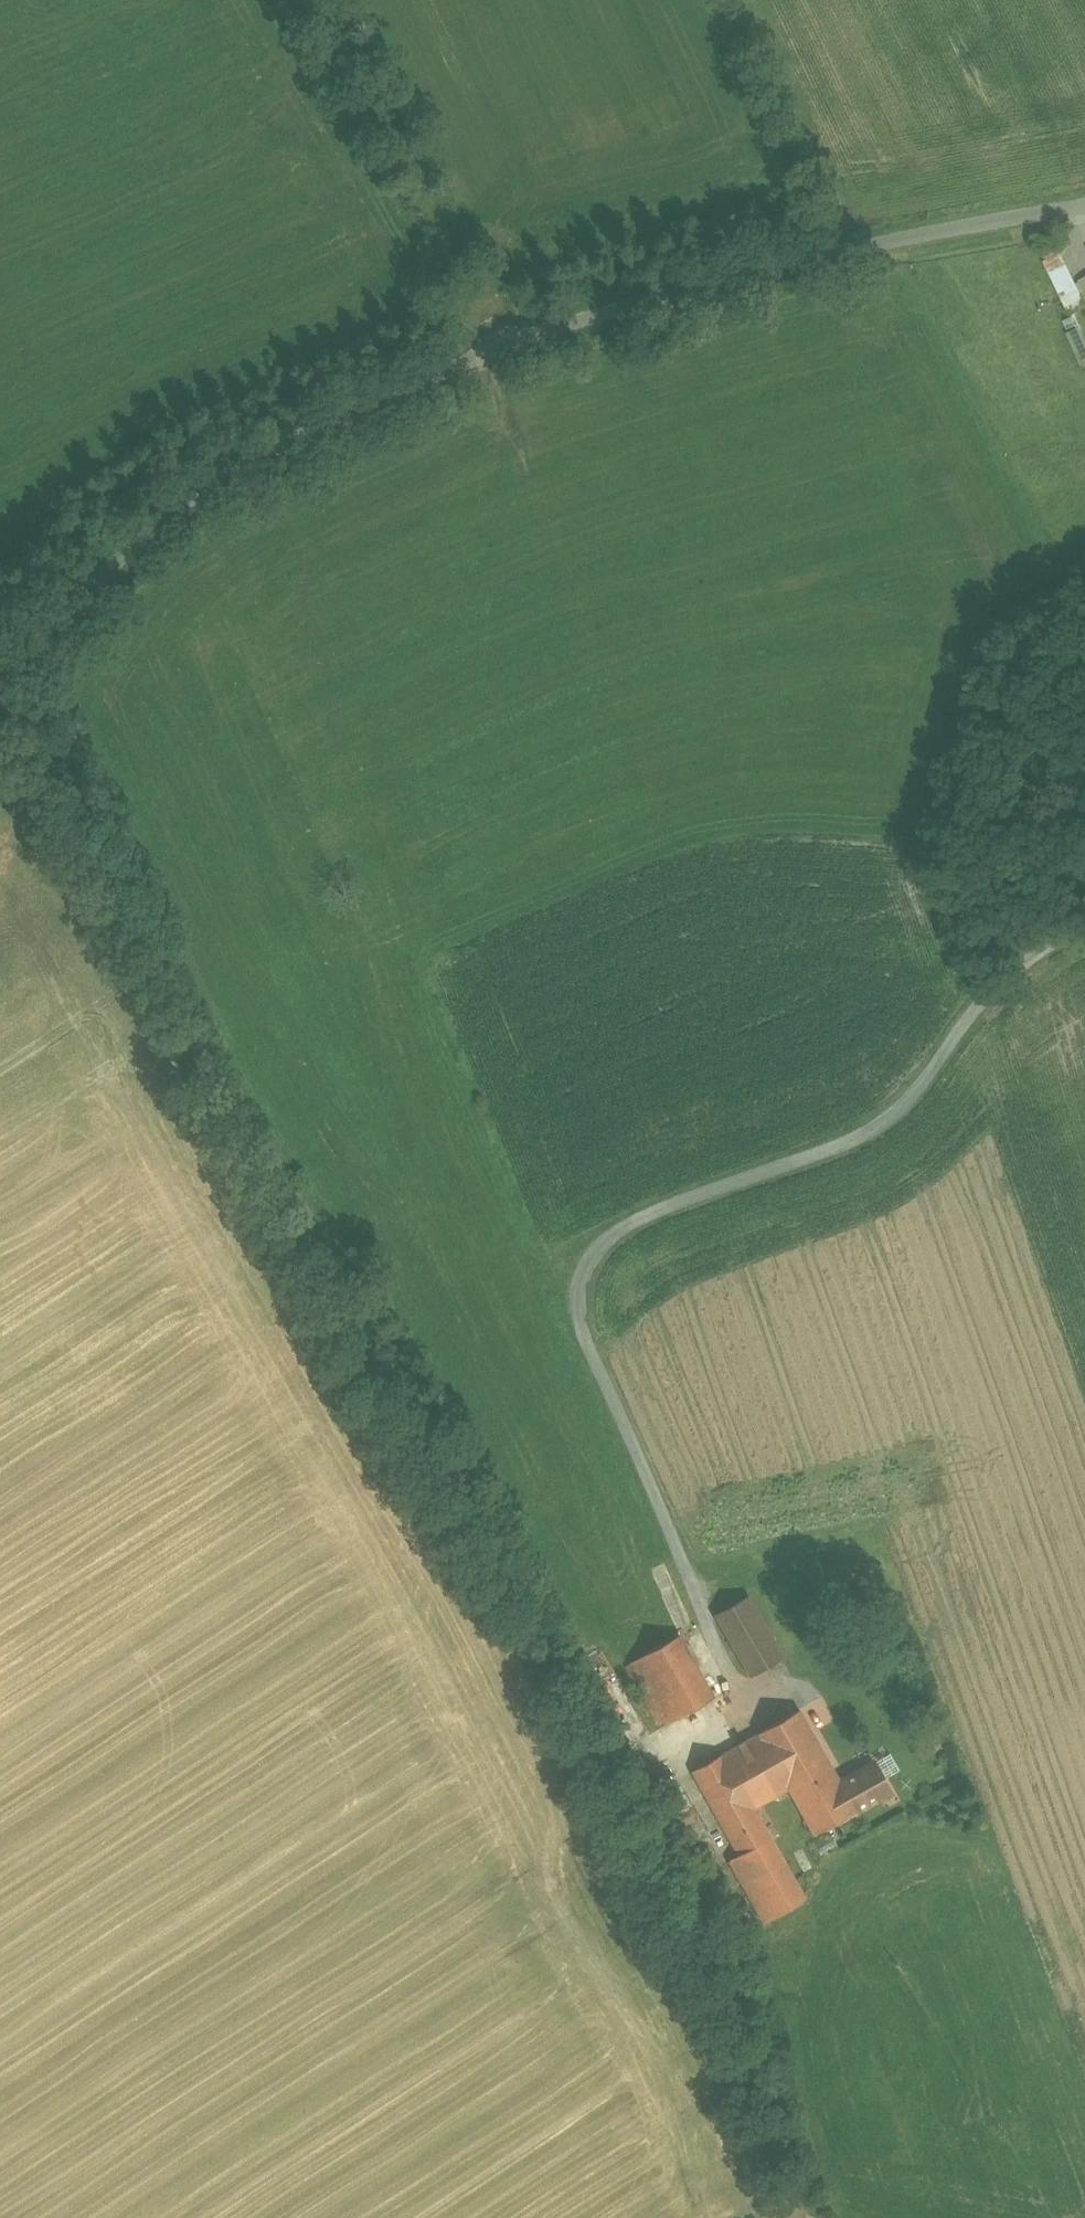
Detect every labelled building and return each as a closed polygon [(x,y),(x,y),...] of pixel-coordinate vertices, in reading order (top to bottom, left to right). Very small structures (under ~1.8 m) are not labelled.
[(1044,261),(1068,313),(1084,306),(1084,305),(1061,253),(1044,261)] [(1076,279),(1084,298),(1084,274),(1076,279)] [(1077,328),(1067,333),(1083,365),(1084,364),(1084,345),(1077,328)] [(783,1657),(748,1597),(720,1613),(754,1673),(783,1657)] [(681,1635),(632,1661),(666,1723),(714,1697),(681,1635)] [(801,1709),(693,1770),(740,1853),(731,1859),(767,1922),(807,1900),(755,1809),(789,1790),(783,1779),(826,1754),(801,1709)] [(874,1762),(841,1781),(826,1754),(783,1779),(789,1790),(815,1835),(891,1793),(874,1762)]
